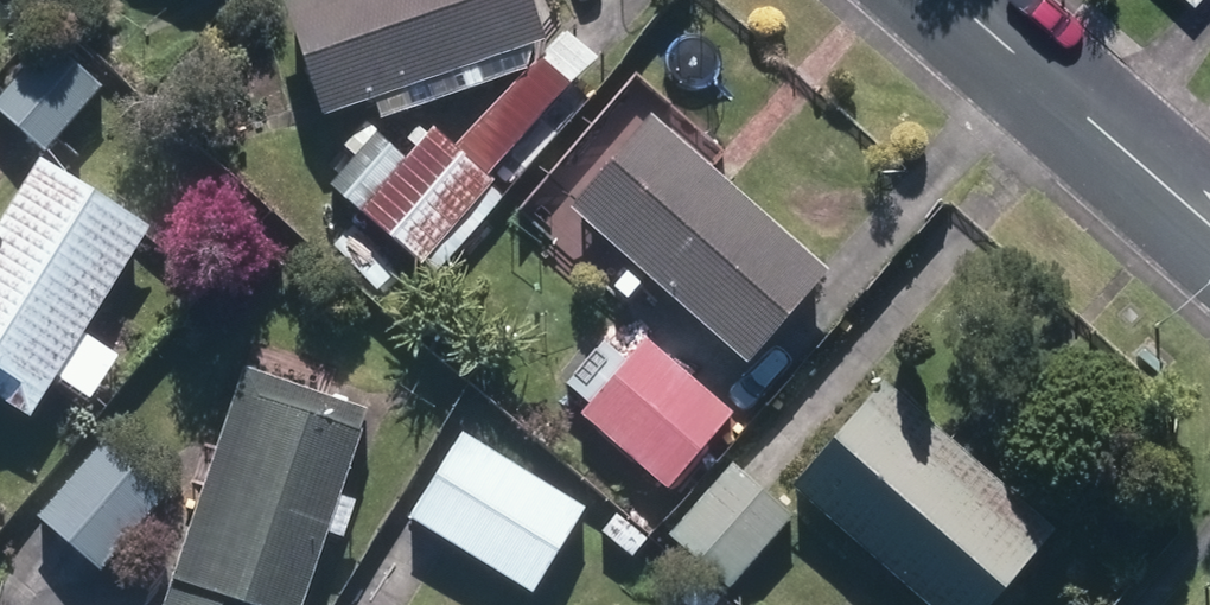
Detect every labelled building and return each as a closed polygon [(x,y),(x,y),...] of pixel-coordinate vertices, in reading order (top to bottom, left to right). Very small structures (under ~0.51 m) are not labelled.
[(318,118),(537,43),(523,0),(294,0),(279,5),(318,118)] [(44,152),(98,88),(43,42),(0,94),(0,116),(44,152)] [(564,212),(740,368),(824,273),(646,119),(564,212)] [(422,262),(435,271),(500,197),(487,186),(491,181),(429,127),(355,212),(418,266),(422,262)] [(25,420),(144,229),(35,161),(0,216),(0,404),(25,420)] [(664,493),(728,415),(639,341),(576,419),(664,493)] [(362,412),(237,371),(159,604),(298,604),(362,412)] [(918,604),(989,604),(1051,533),(878,384),(786,491),(918,604)] [(404,520),(528,596),(580,509),(457,433),(404,520)] [(33,517),(98,573),(163,497),(98,441),(33,517)] [(663,537),(724,590),(789,518),(729,464),(663,537)] [(597,534),(629,561),(644,542),(611,516),(597,534)]
